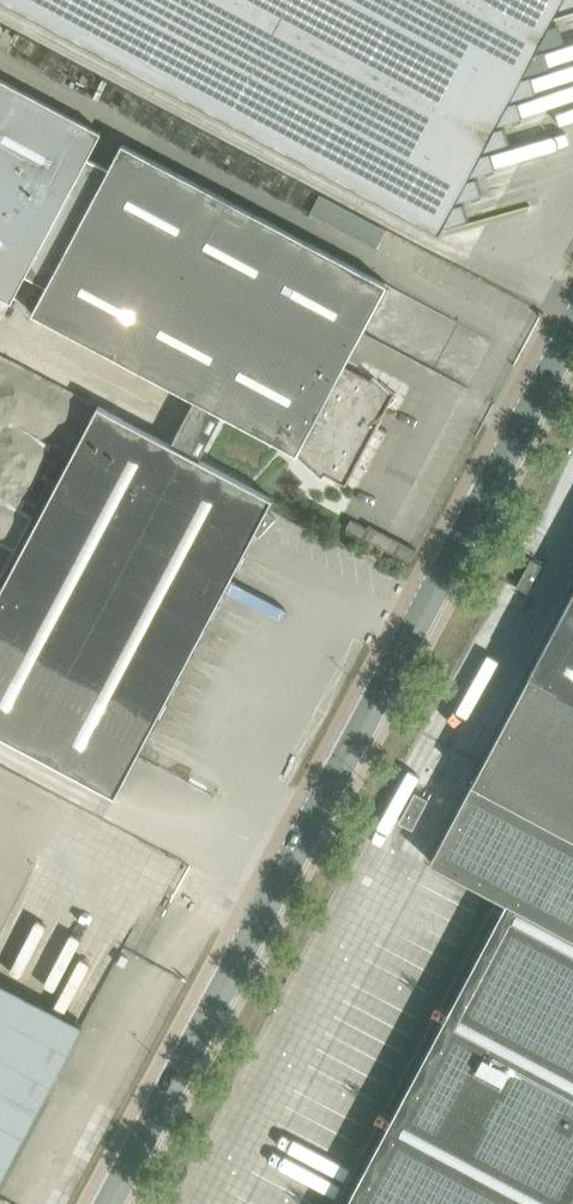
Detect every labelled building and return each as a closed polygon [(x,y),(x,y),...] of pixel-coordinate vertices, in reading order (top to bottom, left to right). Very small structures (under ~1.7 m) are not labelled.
[(440,229),(552,17),(572,11),(572,0),(9,0),(440,229)] [(223,414),(271,439),(295,452),(293,456),(295,457),(297,453),(299,454),(299,455),(321,476),(325,472),(326,473),(346,484),(377,425),(376,424),(375,425),(371,423),(396,396),(374,375),(370,379),(369,378),(344,364),(361,331),(386,284),(387,283),(271,221),(122,142),(108,169),(87,157),(101,131),(0,77),(0,318),(2,319),(26,275),(46,286),(32,312),(195,398),(171,443),(98,405),(0,591),(0,733),(114,794),(114,795),(115,795),(272,497),(199,458),(223,414)] [(416,549),(390,535),(369,524),(368,528),(351,519),(346,528),(410,562),(416,549)] [(516,586),(527,592),(542,564),(531,558),(516,586)] [(526,682),(572,707),(572,592),(526,682)] [(526,682),(430,861),(506,902),(502,910),(493,905),(440,1004),(450,1009),(445,1017),(436,1012),(384,1110),(393,1115),(388,1123),(380,1118),(334,1203),(572,1203),(572,707),(526,682)] [(413,828),(429,798),(415,791),(399,821),(413,828)] [(54,1078),(81,1026),(0,983),(0,1179),(54,1078)]
